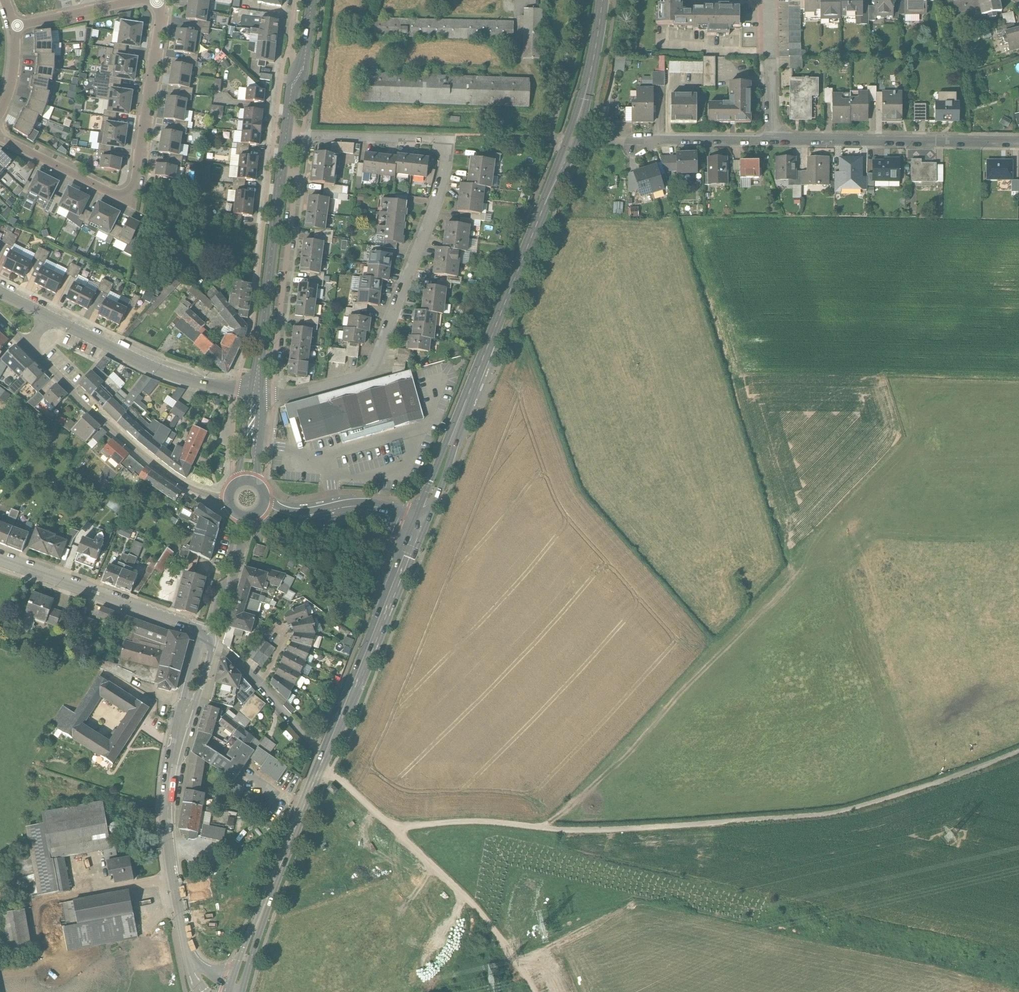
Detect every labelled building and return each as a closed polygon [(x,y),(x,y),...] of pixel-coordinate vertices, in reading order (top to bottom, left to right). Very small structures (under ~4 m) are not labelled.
[(25,9),(43,1),(42,0),(20,0),(25,9)] [(188,8),(208,11),(210,1),(214,1),(214,0),(189,0),(188,8)] [(657,23),(675,23),(675,27),(694,27),(694,10),(682,9),(682,0),(662,0),(662,5),(659,5),(659,15),(657,15),(657,23)] [(801,9),(805,9),(805,0),(786,0),(786,1),(789,1),(801,1),(801,7),(801,9)] [(805,9),(821,9),(821,0),(805,0),(805,9)] [(821,9),(821,15),(826,15),(826,21),(833,21),(833,19),(841,19),(841,16),(841,0),(821,0),(821,9)] [(841,16),(862,16),(862,6),(862,0),(841,0),(841,16)] [(876,6),(875,13),(876,13),(892,13),(893,13),(893,3),(893,0),(876,0),(876,6)] [(905,13),(927,13),(927,1),(927,0),(905,0),(905,13)] [(955,3),(956,7),(977,3),(977,8),(981,7),(982,13),(988,12),(989,16),(996,15),(995,11),(1001,10),(1000,0),(955,0),(955,3)] [(694,10),(694,27),(694,30),(708,30),(708,34),(730,34),(730,26),(740,27),(740,7),(728,7),(728,4),(719,4),(719,7),(705,7),(705,8),(694,8),(694,10)] [(186,19),(198,21),(197,27),(209,29),(210,23),(206,22),(208,11),(188,8),(186,19)] [(543,8),(525,8),(523,58),(541,58),(543,8)] [(261,31),(278,33),(279,22),(280,15),(270,13),(248,11),(239,9),(238,17),(242,18),(241,28),(235,28),(228,26),(234,28),(238,28),(243,29),(260,31),(261,31)] [(1001,13),(1004,24),(1016,21),(1014,10),(1001,13)] [(122,23),(121,33),(140,36),(142,25),(129,23),(131,13),(120,15),(119,22),(122,23)] [(359,18),(348,18),(347,31),(359,31),(359,18)] [(514,21),(367,18),(366,35),(513,38),(514,21)] [(1002,31),(1015,28),(1014,22),(996,27),(999,37),(1004,35),(1002,31)] [(178,30),(176,41),(196,44),(200,45),(202,34),(209,35),(209,29),(197,27),(196,33),(178,30)] [(1018,27),(1015,28),(1002,31),(1004,35),(1005,42),(1008,41),(1011,41),(1012,42),(1014,49),(1018,47),(1018,27)] [(84,45),(90,46),(93,29),(86,28),(84,45)] [(259,43),(276,45),(278,33),(261,31),(260,31),(243,29),(238,28),(234,28),(235,33),(259,36),(258,44),(259,44),(259,43)] [(32,39),(33,45),(53,44),(52,31),(35,33),(35,38),(32,39)] [(114,49),(126,51),(127,45),(139,47),(140,36),(121,33),(119,44),(114,43),(114,49)] [(186,54),(185,59),(197,61),(198,55),(194,54),(196,44),(176,41),(174,52),(186,54)] [(259,61),(258,66),(265,67),(266,62),(274,63),(276,45),(259,43),(259,44),(258,44),(256,61),(259,61)] [(36,51),(35,55),(52,56),(53,44),(33,45),(33,51),(36,51)] [(113,55),(111,66),(135,70),(137,59),(125,57),(126,51),(114,49),(113,49),(108,49),(106,48),(105,54),(113,55)] [(35,61),(35,67),(55,69),(55,56),(52,56),(35,55),(35,56),(38,56),(38,61),(35,61)] [(703,57),(702,87),(715,88),(715,57),(703,57)] [(173,64),(171,75),(191,78),(192,67),(197,67),(197,61),(185,59),(184,65),(173,64)] [(231,67),(227,60),(221,64),(225,70),(231,67)] [(94,81),(121,85),(122,79),(134,81),(135,70),(111,66),(101,65),(100,74),(95,73),(94,81)] [(37,73),(36,78),(50,81),(53,82),(55,69),(35,67),(34,73),(37,73)] [(530,79),(363,74),(362,101),(529,106),(530,79)] [(169,86),(181,87),(180,93),(192,95),(193,89),(189,88),(191,78),(171,75),(169,86)] [(28,89),(34,90),(47,93),(50,81),(36,78),(30,77),(28,89)] [(790,120),(816,120),(816,97),(819,97),(819,79),(809,78),(807,78),(807,79),(791,78),(790,120)] [(222,80),(215,79),(214,91),(220,92),(222,80)] [(110,100),(130,103),(132,93),(120,91),(121,85),(94,81),(93,87),(98,88),(96,99),(110,101),(110,100)] [(751,84),(730,84),(730,103),(709,103),(709,122),(751,122),(751,84)] [(869,101),(876,101),(876,93),(877,87),(869,87),(869,95),(870,95),(869,101)] [(238,100),(254,102),(264,103),(265,91),(255,90),(239,88),(238,100)] [(636,108),(633,108),(633,121),(652,122),(652,88),(636,88),(636,108)] [(832,97),(833,97),(833,89),(824,89),(824,103),(832,103),(832,97)] [(30,94),(28,100),(47,106),(50,94),(47,93),(34,90),(33,95),(30,94)] [(884,93),(883,93),(883,109),(883,121),(902,121),(902,93),(896,93),(896,92),(894,92),(894,94),(884,94),(884,93)] [(944,101),(936,101),(936,121),(960,121),(960,101),(957,101),(957,92),(944,92),(944,101)] [(168,97),(166,108),(186,111),(187,100),(192,101),(192,95),(180,93),(179,99),(168,97)] [(696,122),(697,95),(670,94),(670,122),(696,122)] [(869,120),(869,101),(870,95),(869,95),(851,94),(851,97),(850,119),(869,120)] [(850,121),(850,119),(851,97),(833,97),(832,97),(832,103),(832,121),(850,121)] [(29,106),(27,110),(27,111),(40,116),(40,117),(42,118),(47,106),(28,100),(26,105),(29,106)] [(103,117),(116,118),(117,113),(129,114),(130,103),(110,100),(110,101),(109,111),(104,110),(103,117)] [(927,103),(915,103),(915,121),(927,121),(927,103)] [(210,117),(216,118),(218,106),(212,105),(210,117)] [(164,119),(176,121),(175,127),(187,129),(188,123),(184,122),(186,111),(166,108),(164,119)] [(19,113),(17,119),(35,128),(40,117),(40,116),(27,111),(27,110),(24,109),(24,110),(22,114),(19,113)] [(244,121),(262,123),(262,122),(263,111),(253,110),(245,109),(244,121)] [(101,133),(105,134),(125,137),(127,126),(115,124),(116,118),(103,117),(101,133)] [(35,128),(17,119),(14,124),(17,125),(14,130),(28,139),(27,140),(34,144),(40,134),(34,130),(35,128)] [(72,121),(66,119),(63,126),(69,128),(72,121)] [(243,132),(261,134),(262,123),(244,121),(243,132)] [(163,131),(161,142),(181,145),(182,134),(186,135),(187,129),(175,127),(174,133),(163,131)] [(90,131),(89,145),(97,145),(97,132),(90,131)] [(237,149),(249,150),(250,145),(260,146),(261,134),(243,132),(241,144),(237,143),(237,144),(237,149)] [(124,148),(125,137),(105,134),(101,133),(99,133),(97,144),(99,144),(98,150),(111,152),(112,146),(124,148)] [(171,154),(170,160),(182,162),(183,156),(179,156),(181,145),(161,142),(159,153),(171,154)] [(355,144),(331,143),(331,152),(354,154),(355,144)] [(67,151),(62,147),(58,151),(66,156),(67,151)] [(239,167),(257,169),(258,158),(248,157),(249,150),(237,149),(236,155),(240,156),(239,167)] [(95,156),(93,167),(120,171),(122,160),(110,158),(111,152),(98,150),(97,156),(95,156)] [(4,171),(13,163),(0,151),(0,167),(4,171)] [(316,153),(312,182),(334,185),(338,156),(316,153)] [(365,155),(364,173),(379,175),(381,157),(365,155)] [(697,155),(677,155),(677,159),(677,171),(677,173),(697,172),(697,155)] [(397,159),(395,174),(411,176),(414,157),(397,156),(397,159)] [(397,159),(381,157),(379,175),(395,177),(395,174),(397,159)] [(414,157),(411,176),(426,178),(429,159),(414,157)] [(726,157),(709,158),(709,173),(709,182),(710,182),(726,182),(726,157)] [(493,174),(495,161),(472,158),(470,172),(493,174)] [(677,159),(661,158),(664,170),(677,171),(677,159)] [(795,158),(777,158),(777,171),(778,171),(778,180),(794,180),(795,180),(796,172),(795,158)] [(807,184),(809,184),(828,184),(828,159),(808,158),(808,174),(807,184)] [(849,160),(840,160),(840,186),(861,187),(862,159),(849,159),(849,160)] [(890,162),(873,162),(873,174),(873,181),(874,181),(890,181),(890,178),(899,178),(899,159),(890,159),(890,162)] [(921,159),(911,159),(911,182),(921,182),(921,179),(936,179),(936,163),(925,163),(925,164),(921,164),(921,163),(921,159)] [(181,168),(182,162),(170,160),(169,166),(157,165),(156,176),(176,179),(177,168),(181,168)] [(1012,160),(987,160),(987,179),(1012,179),(1012,160)] [(655,164),(655,166),(656,166),(659,175),(665,173),(661,162),(655,164)] [(751,184),(751,178),(759,178),(758,163),(741,163),(741,179),(743,178),(743,184),(751,184)] [(655,166),(645,169),(653,193),(664,190),(659,175),(656,166),(655,166)] [(233,185),(245,186),(246,180),(256,181),(257,169),(239,167),(238,179),(234,178),(233,185)] [(645,169),(634,173),(639,190),(641,197),(653,193),(645,169)] [(493,174),(470,172),(469,185),(484,188),(491,188),(493,174)] [(30,191),(39,196),(48,178),(38,173),(33,184),(28,181),(22,193),(28,196),(30,191)] [(634,173),(628,174),(628,193),(639,190),(634,173)] [(50,213),(58,197),(53,194),(58,183),(48,178),(39,196),(49,201),(44,210),(50,213)] [(235,203),(253,205),(255,193),(245,192),(245,186),(233,185),(232,191),(236,191),(235,203)] [(484,188),(469,185),(462,185),(460,199),(482,202),(484,188)] [(60,206),(70,211),(79,193),(69,189),(64,199),(58,197),(50,213),(56,216),(60,206)] [(83,223),(89,212),(83,209),(89,198),(79,193),(70,211),(66,218),(81,228),(83,223)] [(309,196),(308,212),(326,214),(328,199),(309,196)] [(15,201),(11,197),(5,203),(10,207),(15,201)] [(382,199),(381,206),(389,207),(388,214),(404,216),(406,202),(382,199)] [(483,202),(482,202),(460,199),(458,212),(481,215),(483,202)] [(239,222),(241,222),(242,215),(252,216),(253,205),(235,203),(234,214),(230,214),(229,220),(239,222)] [(91,222),(100,226),(109,209),(99,204),(94,214),(89,212),(83,223),(89,226),(91,222)] [(114,238),(119,227),(114,224),(119,214),(109,209),(100,226),(98,230),(114,238)] [(308,212),(306,228),(324,230),(326,214),(308,212)] [(404,216),(388,214),(380,213),(379,220),(387,221),(386,228),(403,230),(404,216)] [(8,223),(14,226),(17,220),(11,217),(8,223)] [(119,227),(114,238),(129,246),(140,224),(130,219),(124,230),(119,227)] [(468,239),(469,226),(447,223),(445,237),(468,239)] [(403,230),(386,228),(378,227),(377,234),(385,235),(385,241),(401,243),(403,230)] [(2,242),(8,245),(13,234),(8,231),(2,242)] [(13,234),(8,245),(13,248),(18,237),(13,234)] [(468,239),(445,237),(444,250),(460,252),(466,252),(468,239)] [(304,241),(302,256),(321,258),(323,243),(304,241)] [(34,258),(39,261),(45,250),(39,247),(34,258)] [(460,252),(444,250),(437,249),(436,261),(458,264),(460,252)] [(45,250),(39,261),(45,263),(50,253),(45,250)] [(3,268),(13,273),(22,256),(11,251),(3,268)] [(371,252),(369,266),(389,268),(390,254),(371,252)] [(22,256),(13,273),(24,278),(32,261),(22,256)] [(302,256),(300,272),(319,274),(321,258),(302,256)] [(458,264),(436,261),(434,275),(457,278),(458,264)] [(66,274),(71,277),(77,266),(71,263),(66,274)] [(77,266),(71,277),(77,279),(82,269),(77,266)] [(389,268),(369,266),(368,278),(381,280),(388,281),(389,268)] [(35,283),(45,289),(54,272),(43,267),(35,283)] [(54,272),(45,289),(56,294),(64,277),(54,272)] [(144,312),(148,316),(154,309),(158,305),(167,296),(175,288),(183,280),(179,277),(178,277),(159,297),(153,303),(153,304),(152,304),(144,312)] [(191,282),(197,288),(202,283),(196,277),(191,282)] [(229,290),(251,293),(252,285),(244,284),(234,280),(234,278),(234,277),(231,277),(229,290)] [(380,293),(381,280),(368,278),(361,278),(360,290),(380,293)] [(98,290),(103,292),(109,282),(103,279),(98,290)] [(66,299),(77,305),(85,288),(75,282),(66,299)] [(109,282),(103,292),(109,295),(114,285),(109,282)] [(299,284),(297,300),(316,302),(318,287),(299,284)] [(446,288),(426,286),(424,299),(444,302),(446,288)] [(206,307),(211,302),(203,295),(193,287),(189,292),(197,299),(199,300),(206,307)] [(85,288),(77,305),(88,310),(96,293),(85,288)] [(224,299),(227,303),(250,306),(251,293),(229,290),(228,296),(224,299)] [(378,306),(380,293),(360,290),(358,303),(378,306)] [(150,303),(153,296),(145,292),(142,299),(150,303)] [(212,301),(215,305),(221,314),(230,307),(227,303),(224,299),(220,294),(212,301)] [(135,295),(130,305),(135,308),(141,297),(135,295)] [(98,315),(109,320),(117,304),(107,298),(98,315)] [(444,302),(424,299),(423,312),(436,314),(443,315),(444,302)] [(297,300),(295,315),(314,318),(316,302),(297,300)] [(227,303),(241,318),(248,319),(250,306),(227,303)] [(117,304),(109,320),(119,326),(128,309),(117,304)] [(187,322),(192,326),(197,331),(202,335),(204,337),(208,332),(206,330),(203,327),(206,324),(204,323),(196,316),(191,310),(189,309),(189,310),(182,304),(181,305),(175,311),(179,315),(182,318),(187,322)] [(231,336),(235,336),(243,340),(246,334),(247,327),(247,326),(240,319),(230,307),(221,314),(219,315),(224,321),(222,323),(224,326),(218,335),(226,335),(231,336)] [(436,314),(423,312),(416,311),(415,324),(435,327),(436,314)] [(369,332),(370,319),(350,316),(349,329),(365,331),(369,332)] [(175,326),(180,330),(187,322),(182,318),(177,324),(175,326)] [(172,330),(175,326),(177,324),(174,321),(168,327),(172,330)] [(180,330),(185,335),(192,326),(187,322),(180,330)] [(435,327),(415,324),(413,337),(430,339),(433,339),(435,327)] [(185,335),(190,339),(197,331),(192,326),(185,335)] [(294,328),(292,343),(311,346),(313,330),(294,328)] [(364,345),(365,331),(349,329),(345,329),(344,342),(347,343),(359,344),(364,345)] [(190,339),(194,343),(202,335),(197,331),(190,339)] [(3,354),(0,352),(9,342),(0,334),(0,359),(3,354)] [(243,340),(235,336),(231,336),(226,335),(221,345),(225,347),(221,353),(204,337),(202,335),(194,343),(227,374),(243,340)] [(430,339),(413,337),(410,337),(408,350),(411,351),(428,353),(430,339)] [(292,343),(290,359),(309,361),(311,346),(292,343)] [(359,344),(347,343),(346,350),(346,357),(357,358),(359,344)] [(20,379),(35,365),(15,346),(3,359),(1,361),(20,379)] [(80,386),(92,397),(104,382),(96,375),(99,371),(101,373),(105,368),(112,360),(105,356),(91,373),(80,386)] [(307,377),(309,361),(290,359),(288,375),(307,377)] [(27,385),(28,383),(38,393),(38,392),(51,380),(35,365),(20,379),(10,390),(8,391),(16,396),(17,395),(27,385)] [(392,376),(405,373),(405,368),(393,366),(392,376)] [(123,373),(125,377),(129,378),(132,375),(131,370),(126,370),(123,373)] [(297,413),(305,442),(340,432),(343,443),(383,432),(383,431),(412,423),(415,417),(414,414),(421,412),(420,410),(421,410),(413,381),(410,371),(405,373),(392,376),(285,406),(288,416),(297,413)] [(103,409),(118,423),(131,407),(134,402),(138,398),(137,398),(143,391),(143,392),(153,380),(152,379),(144,376),(128,396),(121,389),(116,394),(103,409)] [(92,397),(103,409),(116,394),(121,389),(109,377),(104,383),(104,382),(92,397)] [(153,380),(143,392),(149,396),(160,382),(153,380)] [(41,403),(51,412),(67,395),(57,386),(45,398),(38,392),(38,393),(28,402),(28,403),(35,409),(41,403)] [(178,401),(180,399),(186,390),(178,388),(178,389),(171,398),(177,402),(178,401)] [(138,398),(134,402),(145,411),(148,407),(138,398)] [(179,419),(187,408),(178,401),(177,402),(173,409),(170,413),(175,416),(179,419)] [(118,423),(127,432),(130,428),(134,422),(135,423),(141,416),(142,416),(131,407),(118,423)] [(415,417),(412,423),(424,420),(421,410),(420,410),(421,412),(414,414),(415,417)] [(87,415),(71,432),(86,444),(101,428),(87,415)] [(127,432),(137,441),(145,431),(150,425),(141,417),(142,416),(141,416),(135,423),(134,422),(130,428),(127,432)] [(167,451),(168,450),(167,450),(173,440),(173,441),(177,434),(172,431),(168,428),(154,420),(150,425),(145,431),(137,441),(147,449),(149,451),(158,458),(164,448),(167,451)] [(172,431),(176,426),(171,422),(168,428),(172,431)] [(180,461),(191,467),(207,432),(195,426),(190,436),(184,449),(183,449),(179,460),(180,460),(180,461)] [(94,447),(100,441),(107,433),(102,429),(95,436),(89,443),(94,447)] [(135,473),(141,466),(130,456),(112,440),(102,452),(119,467),(121,465),(133,475),(135,473)] [(399,442),(390,444),(393,457),(403,455),(399,442)] [(186,478),(191,467),(180,461),(180,460),(179,460),(183,449),(177,446),(173,455),(168,450),(167,451),(164,448),(158,458),(176,472),(186,478)] [(135,473),(140,478),(145,469),(141,466),(135,473)] [(133,478),(123,468),(119,472),(130,481),(133,478)] [(160,492),(166,482),(146,468),(145,469),(140,478),(160,492)] [(178,504),(180,503),(184,496),(185,496),(185,495),(166,482),(160,492),(178,504)] [(12,510),(18,512),(23,505),(16,501),(12,510)] [(187,504),(186,507),(185,508),(218,530),(219,530),(221,530),(221,529),(222,526),(220,525),(222,521),(222,520),(200,505),(200,506),(194,502),(191,506),(187,504)] [(218,530),(184,508),(179,516),(198,526),(195,535),(216,542),(219,531),(218,530)] [(0,525),(0,544),(5,546),(12,529),(18,512),(12,510),(8,522),(2,520),(0,525)] [(26,530),(25,534),(28,535),(32,524),(25,521),(24,524),(26,525),(25,529),(26,530)] [(12,529),(5,546),(22,552),(28,535),(25,534),(12,529)] [(37,529),(29,549),(49,557),(50,555),(61,559),(66,545),(67,542),(66,541),(56,538),(57,536),(37,529)] [(66,545),(71,547),(74,540),(80,532),(70,529),(66,541),(67,542),(66,545)] [(98,529),(94,539),(104,542),(100,552),(104,553),(111,534),(98,529)] [(216,542),(195,535),(191,548),(190,552),(211,561),(216,542)] [(78,554),(75,562),(93,569),(96,561),(97,561),(100,552),(104,542),(94,539),(93,543),(83,539),(77,554),(78,554)] [(174,539),(168,549),(173,552),(178,541),(174,539)] [(263,558),(267,547),(256,544),(253,555),(263,558)] [(187,550),(183,549),(180,557),(187,560),(190,552),(191,548),(187,547),(187,550)] [(165,552),(155,569),(162,573),(175,554),(173,552),(168,549),(168,548),(165,552)] [(123,571),(117,588),(131,594),(138,577),(131,574),(138,555),(130,552),(129,557),(123,571)] [(123,571),(129,557),(126,556),(127,554),(124,553),(118,569),(123,571)] [(109,566),(102,583),(117,588),(123,571),(118,569),(109,566)] [(142,578),(142,579),(138,586),(142,588),(154,570),(148,566),(145,570),(146,571),(142,578)] [(310,571),(304,567),(301,572),(307,576),(310,571)] [(262,573),(244,568),(228,627),(236,629),(235,632),(240,634),(241,630),(251,633),(255,617),(243,613),(245,609),(245,606),(249,592),(251,586),(262,590),(263,588),(267,574),(262,573)] [(268,583),(280,586),(286,575),(287,574),(268,569),(268,570),(263,569),(262,573),(267,574),(263,588),(267,589),(268,583)] [(206,579),(185,574),(175,610),(185,613),(196,615),(206,579)] [(286,575),(280,586),(278,590),(285,594),(293,579),(286,575)] [(245,606),(253,608),(254,604),(252,603),(253,600),(271,605),(272,599),(269,598),(269,601),(264,599),(265,597),(249,592),(245,606)] [(33,595),(24,620),(36,624),(35,625),(44,629),(54,602),(33,595)] [(288,612),(285,616),(287,623),(291,622),(292,624),(309,618),(304,606),(288,612)] [(131,626),(137,628),(135,637),(167,645),(171,632),(171,631),(101,607),(98,616),(105,619),(106,617),(131,626)] [(257,612),(252,611),(245,609),(243,613),(255,617),(257,612)] [(77,616),(73,626),(93,633),(97,623),(77,616)] [(295,633),(315,634),(312,627),(315,626),(312,617),(309,618),(292,624),(291,624),(295,633)] [(137,628),(131,626),(127,641),(133,643),(135,637),(137,628)] [(190,638),(171,632),(167,645),(165,652),(161,667),(181,673),(190,638)] [(295,633),(292,643),(311,649),(315,634),(295,633)] [(135,637),(133,643),(165,652),(167,645),(135,637)] [(262,638),(255,648),(259,651),(266,642),(262,638)] [(133,643),(127,641),(125,641),(121,659),(160,670),(161,667),(165,652),(133,643)] [(266,642),(259,651),(264,655),(271,645),(266,642)] [(292,643),(287,653),(305,662),(309,655),(308,655),(312,649),(311,649),(292,643)] [(271,645),(264,655),(269,658),(276,649),(271,645)] [(259,651),(255,648),(248,657),(253,661),(259,651)] [(264,655),(259,651),(253,661),(257,664),(264,655)] [(281,664),(282,664),(300,674),(306,663),(305,662),(287,653),(281,664)] [(264,655),(257,664),(262,668),(269,658),(264,655)] [(106,670),(131,685),(133,677),(156,684),(155,688),(159,689),(161,682),(157,681),(160,670),(121,659),(120,659),(118,665),(102,661),(100,669),(106,670)] [(256,692),(227,660),(221,661),(211,702),(233,707),(239,685),(241,687),(251,698),(253,695),(256,692)] [(282,664),(276,676),(295,686),(301,675),(300,674),(282,664)] [(171,688),(172,690),(174,691),(175,691),(178,689),(178,686),(177,684),(181,673),(161,667),(160,670),(157,681),(161,682),(159,689),(169,692),(171,688)] [(271,685),(288,702),(292,694),(291,694),(295,686),(276,676),(271,685)] [(101,697),(128,715),(137,701),(100,677),(76,715),(63,734),(59,740),(74,749),(78,743),(83,746),(92,732),(83,726),(101,697)] [(251,698),(241,687),(238,699),(245,706),(251,698)] [(245,706),(240,712),(251,721),(265,701),(257,691),(256,692),(253,695),(251,698),(245,706)] [(149,708),(137,701),(128,715),(110,744),(92,732),(83,746),(113,765),(149,708)] [(63,707),(51,726),(63,734),(76,715),(63,707)] [(206,707),(199,732),(212,737),(219,712),(206,707)] [(250,722),(251,722),(239,713),(232,722),(240,728),(243,730),(246,727),(244,725),(247,720),(250,722)] [(232,722),(225,716),(220,724),(234,735),(240,728),(232,722)] [(243,730),(240,728),(234,735),(240,740),(238,741),(248,748),(254,739),(243,730)] [(199,732),(192,753),(205,762),(224,774),(231,763),(227,761),(205,747),(212,737),(199,732)] [(272,751),(276,746),(265,737),(260,743),(266,747),(272,751)] [(248,748),(238,741),(228,756),(229,758),(238,763),(248,748)] [(257,747),(258,748),(264,751),(266,747),(260,743),(257,747)] [(233,782),(243,766),(243,767),(251,756),(252,757),(255,752),(248,748),(238,763),(229,758),(227,761),(231,763),(224,774),(223,776),(225,777),(233,782)] [(258,748),(255,752),(268,762),(271,757),(264,751),(258,748)] [(205,762),(192,753),(190,765),(204,767),(205,762)] [(204,767),(190,765),(186,791),(199,793),(204,767)] [(225,795),(226,793),(233,782),(225,777),(217,791),(225,795)] [(233,782),(226,793),(260,817),(268,803),(233,782)] [(338,791),(332,785),(327,790),(334,796),(338,791)] [(199,793),(186,791),(184,804),(203,807),(205,794),(199,793)] [(189,839),(196,840),(198,838),(203,807),(184,804),(179,830),(190,832),(189,839)] [(102,806),(43,816),(45,824),(57,893),(57,894),(69,891),(63,855),(104,848),(109,847),(109,846),(102,806)] [(228,820),(229,826),(235,826),(235,830),(246,828),(244,817),(228,820)] [(27,827),(32,854),(31,854),(31,855),(36,876),(35,876),(38,894),(40,896),(57,893),(45,824),(27,827)] [(203,827),(202,835),(215,836),(216,826),(209,825),(209,827),(203,827)] [(114,845),(109,846),(109,847),(104,848),(106,859),(110,858),(110,861),(107,861),(110,877),(114,876),(115,884),(135,881),(131,860),(123,861),(122,859),(117,860),(114,845)] [(18,880),(16,880),(19,898),(38,894),(35,876),(36,876),(31,855),(12,860),(18,880)] [(64,929),(68,951),(139,939),(130,892),(63,904),(67,928),(64,929)] [(32,950),(25,910),(1,915),(8,954),(32,950)]
